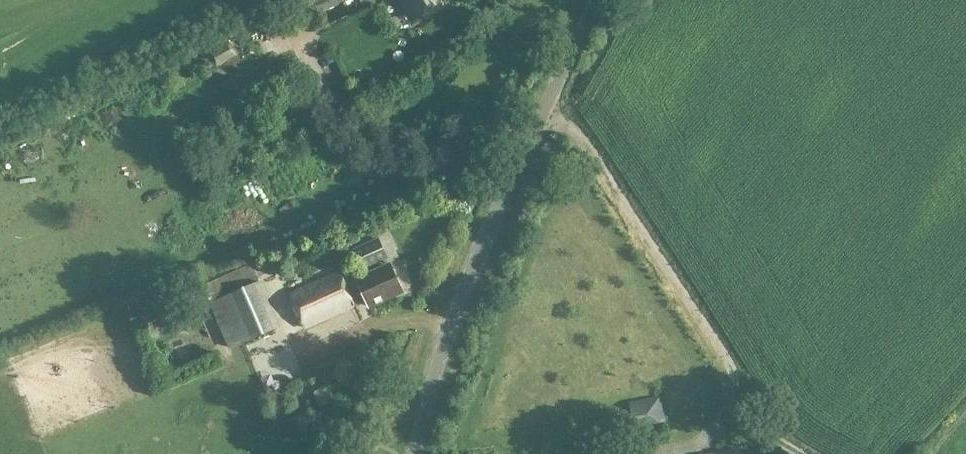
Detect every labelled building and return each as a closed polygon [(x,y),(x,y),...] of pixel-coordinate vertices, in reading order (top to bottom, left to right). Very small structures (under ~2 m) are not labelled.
[(303,1),(312,18),(347,0),(305,0),(303,1)] [(446,0),(404,0),(415,20),(447,3),(446,0)] [(362,271),(388,259),(379,239),(353,251),(362,271)] [(261,281),(261,282),(262,281),(254,264),(203,286),(210,303),(261,281)] [(357,276),(344,282),(355,306),(367,300),(369,306),(402,291),(391,266),(359,281),(357,276)] [(355,306),(344,282),(340,272),(291,295),(306,328),(355,306)] [(261,281),(210,303),(230,349),(281,327),(261,282),(261,281)] [(189,293),(196,309),(210,303),(203,286),(189,293)] [(637,427),(660,422),(656,399),(632,403),(637,427)]
